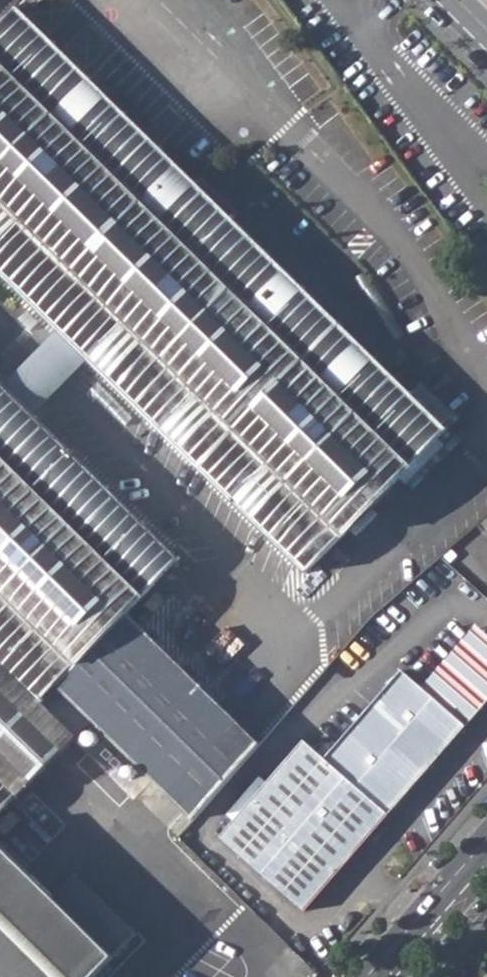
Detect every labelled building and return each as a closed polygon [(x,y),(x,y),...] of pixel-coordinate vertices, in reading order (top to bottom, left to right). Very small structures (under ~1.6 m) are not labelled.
[(0,33),(0,274),(309,575),(445,438),(433,428),(443,418),(416,390),(403,398),(17,16),(0,33)] [(78,746),(89,736),(96,730),(191,823),(257,747),(195,690),(246,638),(0,392),(0,669),(78,746)] [(486,544),(486,518),(474,529),(486,544)] [(420,693),(463,729),(486,702),(486,646),(472,633),(420,693)] [(18,870),(76,810),(45,781),(78,746),(0,669),(0,853),(18,870)] [(301,914),(463,729),(420,693),(399,675),(321,762),(300,744),(217,840),(301,914)] [(0,853),(0,976),(109,976),(140,945),(77,884),(55,906),(18,870),(0,853)]
